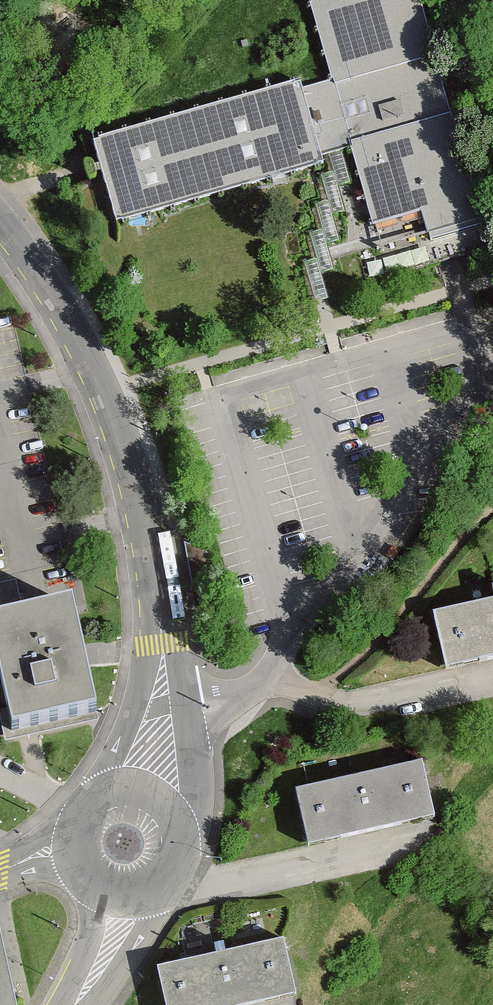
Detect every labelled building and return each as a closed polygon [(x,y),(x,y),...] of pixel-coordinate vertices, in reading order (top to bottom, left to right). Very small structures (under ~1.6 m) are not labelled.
[(352,143),(461,113),(429,0),(315,0),(336,76),(315,82),(334,148),(343,146),(352,143)] [(314,77),(106,135),(129,220),(338,162),(334,148),(315,82),(314,77)] [(492,225),(461,113),(352,143),(376,229),(402,221),(425,215),(432,242),(492,225)] [(208,553),(185,546),(193,588),(211,574),(208,553)] [(99,714),(76,608),(0,624),(0,670),(13,732),(99,714)] [(444,618),(456,672),(492,664),(492,608),(444,618)] [(436,821),(424,766),(303,793),(314,847),(436,821)] [(0,925),(0,1004),(17,1004),(0,925)] [(162,975),(169,1004),(302,1004),(305,1004),(292,946),(162,975)]
